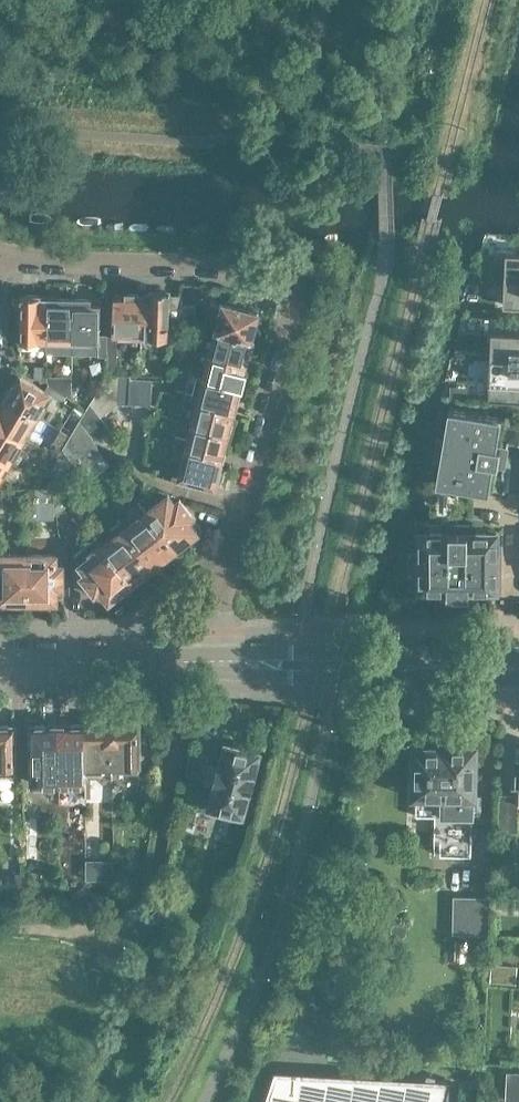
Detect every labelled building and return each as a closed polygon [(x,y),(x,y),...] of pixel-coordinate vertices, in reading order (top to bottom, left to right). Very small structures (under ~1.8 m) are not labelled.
[(505,279),(518,279),(518,253),(516,252),(516,253),(507,253),(506,268),(505,267),(505,279)] [(505,279),(504,290),(505,290),(504,304),(513,305),(513,306),(518,306),(518,279),(505,279)] [(178,320),(182,305),(182,296),(170,295),(170,291),(149,291),(149,293),(141,293),(140,335),(176,335),(178,320)] [(140,335),(141,293),(125,293),(125,297),(117,296),(116,335),(108,335),(107,354),(107,373),(109,374),(118,374),(118,335),(140,335)] [(46,339),(47,298),(40,298),(40,294),(22,294),(20,294),(20,296),(22,296),(20,339),(46,339)] [(73,340),(73,298),(47,298),(46,339),(73,340)] [(98,340),(98,353),(107,354),(108,335),(100,335),(100,303),(92,302),(92,298),(73,298),(73,340),(98,340)] [(259,309),(242,305),(222,300),(215,328),(255,338),(260,320),(256,319),(259,309)] [(196,305),(182,305),(178,320),(195,325),(196,305)] [(250,357),(255,338),(215,328),(210,352),(245,361),(246,356),(250,357)] [(490,358),(518,359),(518,333),(501,332),(492,332),(492,347),(491,347),(490,358)] [(243,367),(245,361),(210,352),(204,376),(242,386),(247,368),(243,367)] [(490,358),(490,369),(491,369),(490,384),(499,384),(499,385),(518,386),(518,359),(490,358)] [(35,377),(46,384),(46,375),(47,366),(36,366),(35,377)] [(19,374),(5,398),(36,416),(50,393),(24,377),(19,374)] [(72,377),(46,375),(46,384),(72,399),(72,377)] [(117,404),(118,376),(108,375),(90,403),(101,417),(117,404)] [(237,404),(242,386),(204,376),(198,375),(194,389),(187,388),(186,392),(178,389),(177,394),(232,409),(233,403),(237,404)] [(129,403),(129,379),(129,376),(118,376),(117,404),(129,404),(129,403)] [(152,380),(129,379),(129,403),(151,404),(152,380)] [(231,414),(232,409),(177,394),(175,400),(184,402),(183,405),(195,408),(191,423),(230,433),(235,415),(231,414)] [(5,398),(1,403),(0,402),(0,425),(17,436),(22,439),(36,416),(5,398)] [(111,429),(101,417),(90,403),(80,420),(93,437),(95,440),(111,429)] [(496,411),(443,407),(440,436),(446,437),(445,453),(439,453),(437,482),(490,486),(492,458),(496,459),(498,440),(494,440),(496,411)] [(101,453),(95,440),(93,437),(80,420),(62,448),(63,449),(75,465),(78,470),(101,453)] [(225,451),(230,433),(191,423),(187,438),(177,435),(176,439),(166,435),(164,441),(175,444),(175,445),(219,456),(221,450),(225,451)] [(17,436),(0,425),(0,456),(8,461),(22,439),(17,436)] [(217,466),(219,456),(175,445),(172,444),(169,458),(181,461),(177,477),(215,487),(220,467),(217,466)] [(75,465),(63,449),(53,468),(60,472),(70,472),(75,465)] [(102,454),(80,471),(89,482),(111,464),(102,454)] [(8,461),(0,456),(0,475),(8,461)] [(54,487),(29,487),(29,518),(54,518),(54,515),(54,487)] [(59,487),(54,487),(54,515),(71,503),(59,487)] [(169,494),(146,511),(175,548),(178,546),(182,546),(186,542),(187,539),(198,531),(189,519),(193,515),(180,498),(175,502),(169,494)] [(172,550),(175,548),(146,511),(134,521),(128,514),(119,521),(152,566),(164,557),(167,557),(172,554),(172,550)] [(144,573),(152,566),(119,521),(109,527),(115,535),(103,544),(132,582),(135,579),(139,580),(143,576),(144,573)] [(430,536),(422,536),(422,591),(426,591),(426,596),(445,596),(445,591),(473,591),(473,596),(492,596),(492,591),(496,591),(496,537),(488,537),(488,532),(475,532),(475,537),(468,536),(468,534),(450,534),(450,536),(443,536),(443,531),(430,531),(430,536)] [(129,584),(132,582),(103,544),(96,536),(74,553),(87,570),(82,574),(96,591),(100,587),(109,599),(120,591),(124,591),(128,588),(129,584)] [(28,553),(0,553),(0,601),(28,600),(28,553)] [(57,553),(48,553),(28,553),(28,600),(57,600),(57,585),(63,585),(63,564),(57,564),(57,553)] [(113,766),(113,722),(102,722),(102,724),(86,724),(86,777),(110,777),(110,766),(113,766)] [(122,722),(113,722),(113,766),(139,765),(139,724),(122,724),(122,722)] [(60,778),(60,723),(49,723),(49,725),(32,725),(32,767),(49,766),(49,778),(60,778)] [(86,777),(86,724),(69,725),(69,723),(60,723),(60,778),(86,777)] [(15,773),(14,725),(0,725),(0,773),(15,773)] [(227,742),(224,754),(213,750),(196,745),(195,746),(191,744),(186,772),(217,780),(209,809),(241,818),(249,789),(251,790),(255,774),(253,773),(259,751),(255,750),(256,746),(243,742),(242,746),(227,742)] [(475,746),(465,746),(461,746),(459,743),(447,743),(446,746),(444,746),(444,748),(417,747),(415,815),(434,816),(433,840),(472,841),(473,815),(480,815),(480,797),(474,796),(475,746)] [(512,794),(512,806),(498,805),(497,830),(518,831),(518,794),(512,794)] [(37,835),(26,835),(26,848),(37,848),(37,835)] [(113,854),(86,854),(86,874),(113,874),(113,854)] [(24,872),(7,873),(8,886),(24,885),(24,872)] [(518,904),(518,894),(497,893),(497,903),(518,904)] [(484,932),(485,902),(456,901),(455,931),(484,932)] [(264,1101),(449,1101),(450,1079),(275,1070),(264,1101)] [(504,1101),(518,1101),(518,1086),(505,1085),(504,1101)]
